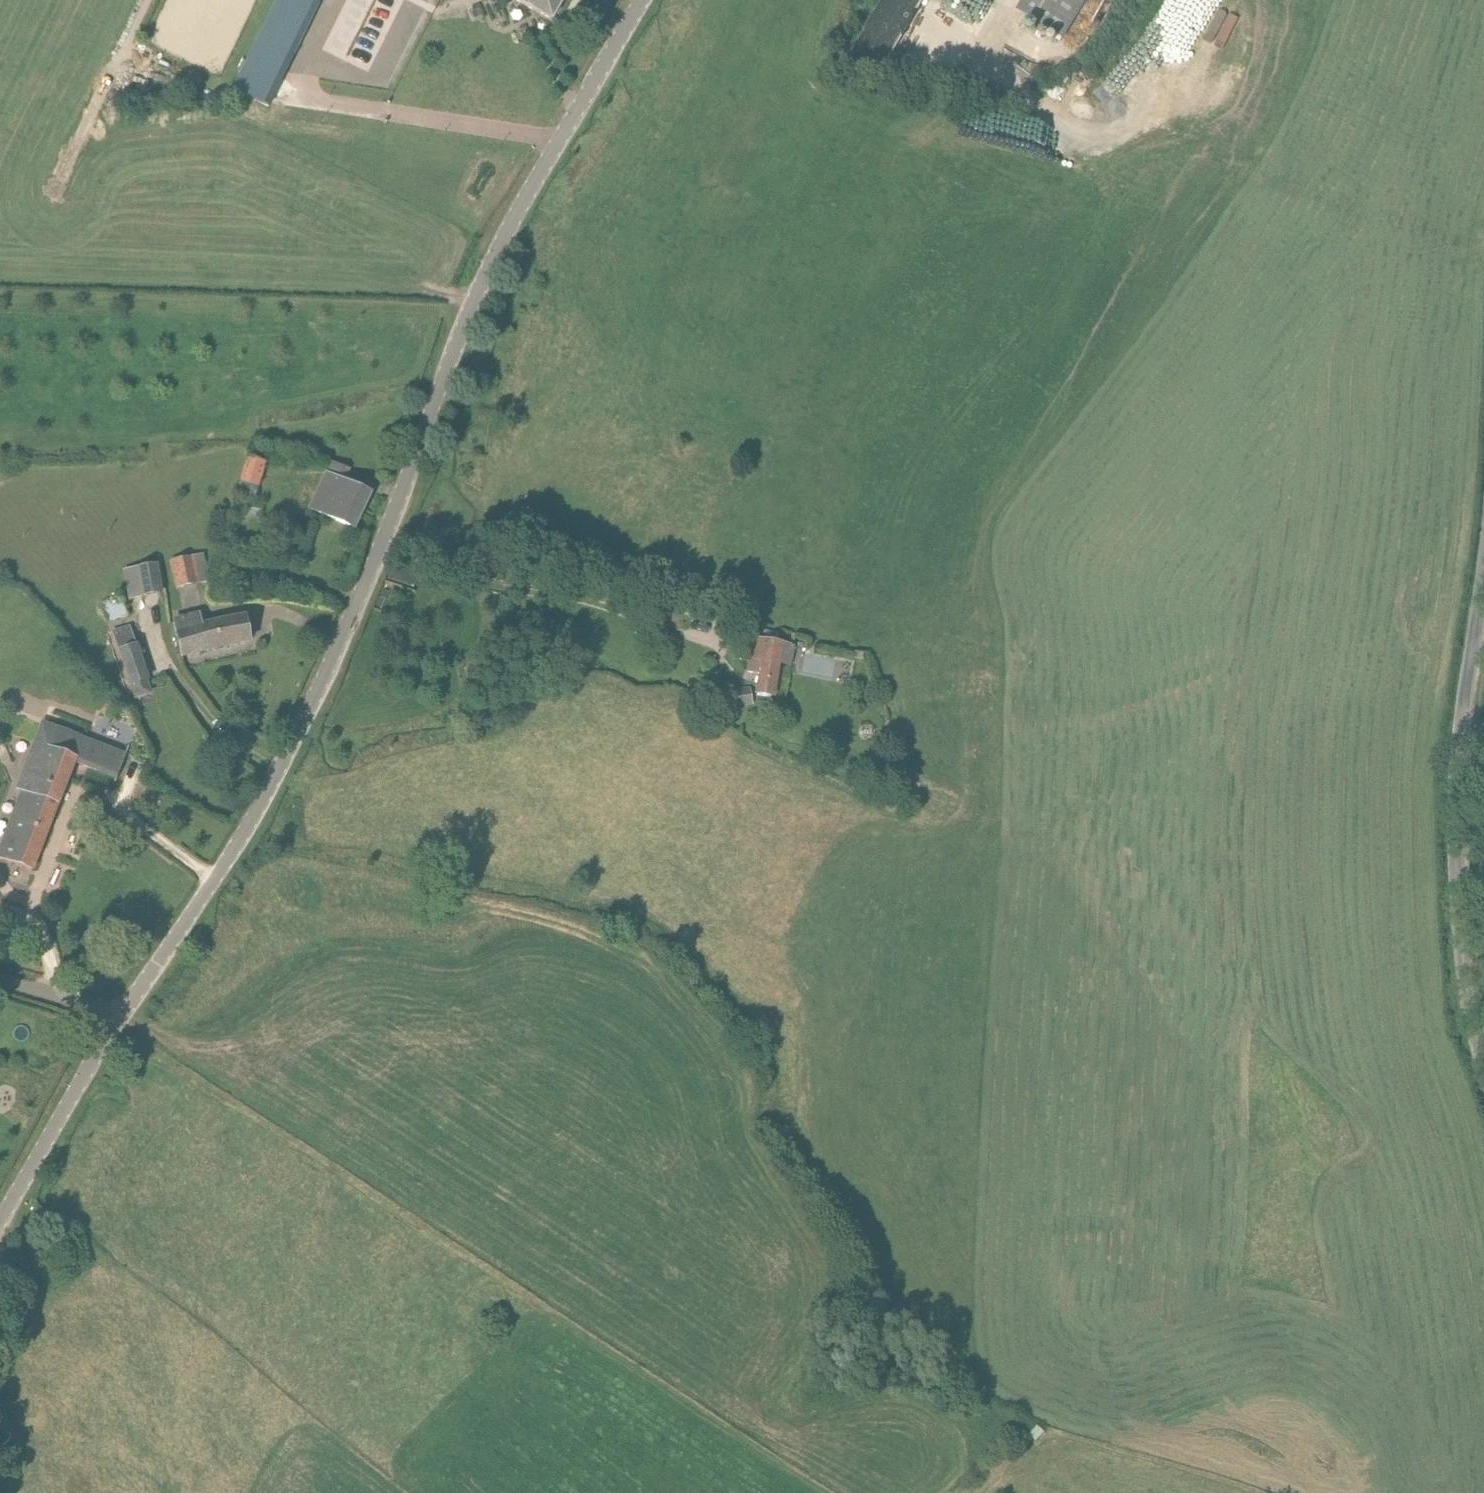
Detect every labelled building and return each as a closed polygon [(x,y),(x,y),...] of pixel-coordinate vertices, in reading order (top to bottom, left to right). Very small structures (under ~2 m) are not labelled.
[(234,91),(269,107),(316,6),(304,0),(277,0),(234,91)] [(528,7),(552,20),(563,0),(514,0),(528,7)] [(855,59),(885,75),(925,0),(887,0),(855,59)] [(1022,17),(1053,31),(1058,20),(1074,28),(1088,0),(1030,0),(1022,17)] [(239,482),(240,483),(235,495),(253,500),(265,463),(246,458),(239,482)] [(369,494),(344,482),(350,469),(327,459),(323,468),(328,470),(326,473),(324,472),(309,506),(353,528),(369,494)] [(294,533),(296,527),(294,520),(288,518),(281,522),(279,528),(282,533),(289,535),(294,533)] [(287,553),(292,538),(279,533),(273,548),(287,553)] [(187,587),(198,584),(210,581),(204,553),(180,559),(187,587)] [(175,589),(187,587),(180,559),(170,561),(175,589)] [(128,599),(163,593),(157,562),(123,569),(128,599)] [(392,566),(388,580),(415,589),(419,575),(392,566)] [(101,600),(109,622),(128,616),(121,594),(101,600)] [(181,656),(208,649),(197,612),(172,618),(175,628),(176,637),(181,656)] [(246,617),(202,625),(199,612),(197,612),(208,649),(219,646),(250,640),(246,617)] [(129,627),(112,632),(119,650),(118,650),(129,686),(131,685),(135,699),(151,694),(148,681),(149,680),(138,644),(135,645),(129,627)] [(772,697),(776,665),(790,667),(794,646),(750,637),(746,672),(759,674),(756,695),(772,697)] [(853,659),(862,660),(863,653),(854,651),(853,659)] [(737,708),(753,705),(751,688),(734,690),(735,694),(727,695),(729,707),(737,706),(737,708)] [(126,756),(42,724),(16,790),(20,791),(4,839),(0,849),(0,859),(31,870),(74,762),(116,779),(114,782),(115,782),(126,756)]
